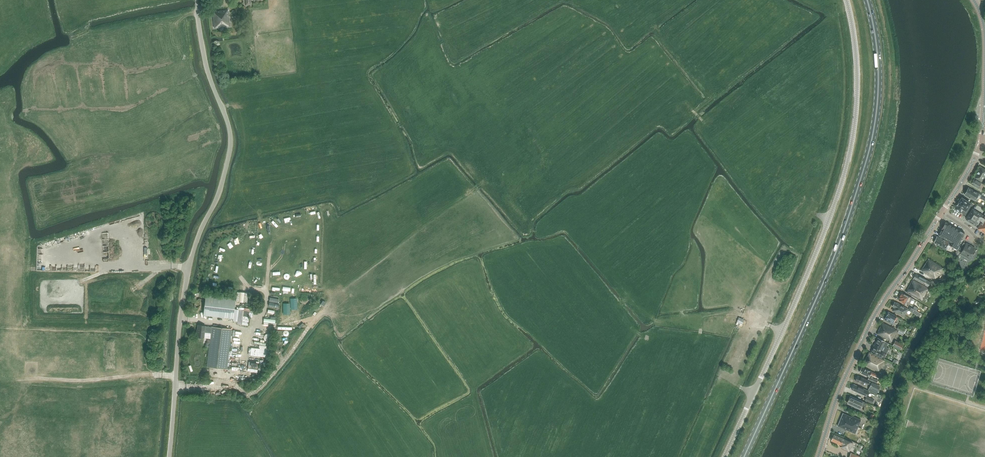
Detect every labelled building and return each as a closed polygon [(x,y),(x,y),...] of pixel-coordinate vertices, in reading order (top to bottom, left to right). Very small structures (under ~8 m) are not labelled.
[(217,11),(212,12),(214,28),(230,26),(228,10),(217,11)] [(981,182),(983,178),(984,179),(984,169),(981,167),(974,178),(981,182)] [(971,184),(981,190),(984,185),(974,179),(971,184)] [(977,202),(980,198),(984,201),(984,197),(969,188),(965,195),(971,199),(977,202)] [(957,205),(955,208),(963,214),(965,215),(969,210),(972,205),(962,198),(959,202),(958,202),(957,205)] [(984,213),(983,216),(982,215),(972,209),(966,219),(976,225),(977,225),(976,227),(978,228),(984,232),(984,213)] [(958,230),(945,222),(941,229),(942,229),(938,235),(946,239),(952,242),(950,245),(957,249),(959,245),(958,245),(965,233),(958,229),(958,230)] [(934,242),(946,248),(949,242),(937,236),(934,242)] [(960,249),(962,251),(962,252),(968,255),(968,256),(969,256),(970,256),(975,248),(971,246),(972,245),(971,246),(966,244),(967,243),(966,243),(966,244),(963,243),(960,249)] [(921,271),(936,280),(943,268),(929,259),(921,271)] [(913,279),(929,287),(930,285),(925,282),(926,280),(916,274),(913,279)] [(906,292),(922,301),(929,288),(913,279),(906,292)] [(237,291),(236,301),(242,302),(241,305),(244,305),(244,302),(247,302),(248,292),(237,291)] [(901,293),(900,295),(900,296),(899,298),(900,299),(899,301),(906,304),(906,303),(909,304),(910,303),(912,298),(909,297),(902,293),(901,293)] [(205,295),(203,315),(233,319),(235,298),(205,295)] [(897,303),(894,302),(892,306),(894,307),(893,310),(903,316),(908,309),(897,303)] [(884,320),(895,326),(896,323),(893,322),(897,316),(889,312),(888,312),(886,315),(887,315),(884,320)] [(883,322),(877,334),(892,341),(897,330),(883,322)] [(207,367),(227,369),(232,329),(212,327),(205,326),(201,325),(198,325),(197,337),(204,338),(205,333),(211,333),(207,367)] [(889,349),(889,348),(886,347),(888,343),(878,338),(871,352),(871,353),(875,355),(881,358),(882,356),(885,357),(884,356),(886,353),(889,349)] [(871,353),(869,352),(863,364),(879,372),(884,363),(883,363),(885,360),(881,358),(875,355),(871,353)] [(873,375),(874,373),(862,367),(860,372),(869,377),(870,374),(873,375)] [(869,388),(878,392),(880,386),(858,376),(856,381),(863,384),(864,382),(871,385),(869,388)] [(869,391),(854,384),(852,390),(866,396),(869,391)] [(854,406),(860,409),(864,402),(850,396),(848,402),(854,405),(854,406)] [(851,417),(849,416),(843,413),(843,414),(838,426),(838,425),(837,426),(838,426),(844,429),(844,428),(846,429),(846,430),(855,433),(861,420),(852,416),(851,417)] [(853,443),(834,434),(831,441),(842,445),(840,448),(849,451),(853,443)]
